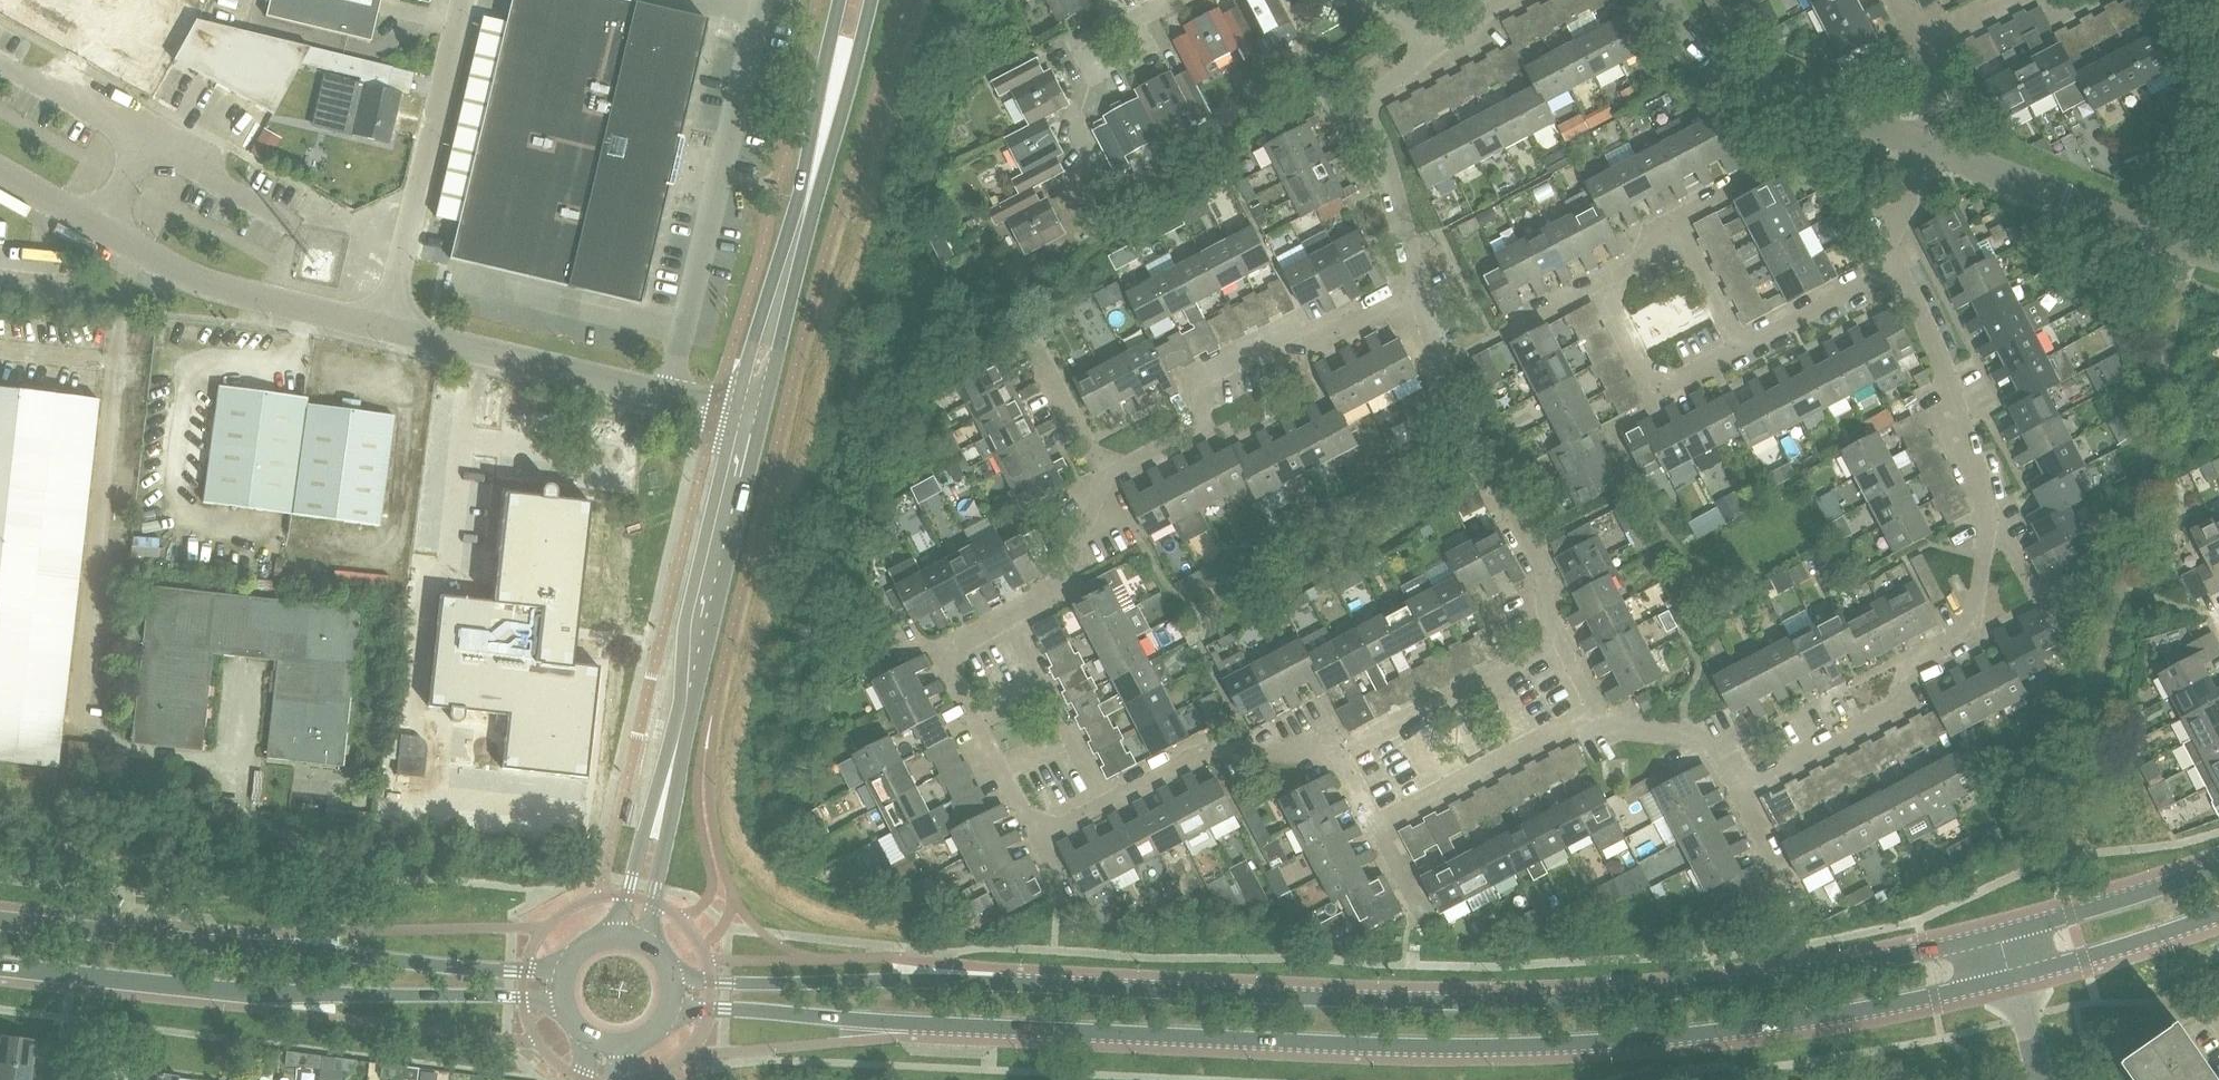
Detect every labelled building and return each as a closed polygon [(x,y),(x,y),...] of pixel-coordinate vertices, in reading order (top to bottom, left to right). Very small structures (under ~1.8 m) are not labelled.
[(136,38),(156,0),(68,0),(136,38)] [(268,15),(373,40),(382,0),(271,0),(268,15)] [(624,0),(511,0),(450,258),(640,303),(668,187),(671,187),(671,185),(668,184),(679,139),(682,139),(683,137),(680,137),(707,20),(624,0)] [(1061,23),(1085,10),(1095,5),(1093,0),(1048,0),(1061,23)] [(1241,49),(1247,60),(1262,52),(1256,41),(1291,23),(1279,0),(1237,0),(1235,1),(1238,8),(1224,16),(1241,49)] [(1571,0),(1555,0),(1568,25),(1580,18),(1571,0)] [(1602,0),(1587,0),(1593,12),(1605,5),(1602,0)] [(1762,18),(1774,12),(1769,0),(1756,7),(1762,18)] [(1814,7),(1827,33),(1864,13),(1857,0),(1829,0),(1814,7)] [(2130,27),(2118,4),(2117,1),(2104,7),(2118,33),(2130,27)] [(1881,4),(1864,13),(1827,33),(1841,59),(1854,52),(1860,64),(1884,51),(1870,23),(1886,14),(1881,4)] [(1555,32),(1554,29),(1542,5),(1530,12),(1543,38),(1555,32)] [(1216,62),(1241,49),(1224,16),(1220,9),(1196,21),(1200,28),(1174,42),(1189,71),(1198,86),(1212,78),(1207,67),(1216,62)] [(2069,59),(2061,44),(2047,52),(2038,36),(2025,10),(2013,16),(2027,42),(2036,57),(2054,94),(2080,81),(2076,74),(2069,59)] [(1729,13),(1715,20),(1721,31),(1735,24),(1729,13)] [(2080,20),(2094,46),(2106,40),(2092,14),(2080,20)] [(1628,15),(1603,29),(1622,65),(1647,52),(1628,15)] [(198,18),(175,59),(275,113),(303,62),(312,45),(198,18)] [(1531,45),(1529,42),(1517,18),(1505,25),(1519,51),(1531,45)] [(2208,24),(2218,44),(2218,18),(2208,24)] [(2014,49),(2001,25),(2000,22),(1988,29),(2002,55),(2014,49)] [(2080,53),(2068,30),(2067,27),(2055,33),(2061,44),(2069,59),(2080,53)] [(1622,65),(1603,29),(1578,42),(1597,78),(1622,65)] [(2125,48),(2144,85),(2171,72),(2152,35),(2125,48)] [(1962,42),(1976,69),(1988,63),(1974,36),(1962,42)] [(1578,42),(1553,55),(1572,91),(1597,78),(1578,42)] [(312,45),(303,62),(361,76),(359,83),(326,75),(314,125),(354,135),(389,143),(402,93),(389,89),(394,68),(395,65),(312,45)] [(2119,98),(2144,85),(2125,48),(2101,61),(2119,98)] [(1492,59),(1504,82),(1506,86),(1518,80),(1516,76),(1504,53),(1492,59)] [(1547,104),(1572,91),(1553,55),(1527,68),(1537,87),(1547,104)] [(2009,71),(2028,108),(2054,94),(2036,57),(2009,71)] [(1046,118),(1057,113),(1070,106),(1052,69),(1045,73),(1037,59),(994,82),(1001,97),(1013,91),(1031,126),(1046,118)] [(2101,61),(2076,74),(2080,81),(2095,111),(2119,98),(2101,61)] [(1466,73),(1478,95),(1480,99),(1492,93),(1490,89),(1479,66),(1466,73)] [(1137,90),(1142,99),(1157,130),(1192,112),(1198,124),(1213,116),(1198,86),(1189,71),(1176,78),(1173,71),(1163,76),(1137,90)] [(2003,121),(2028,108),(2009,71),(1984,84),(2003,121)] [(1441,85),(1454,108),(1456,112),(1468,105),(1466,102),(1454,79),(1441,85)] [(1256,81),(1246,87),(1255,103),(1265,98),(1256,81)] [(1537,87),(1513,99),(1533,136),(1557,123),(1547,104),(1537,87)] [(1621,93),(1629,107),(1639,101),(1632,87),(1621,93)] [(1416,99),(1427,121),(1429,125),(1441,119),(1439,115),(1427,93),(1416,99)] [(1161,139),(1157,130),(1142,99),(1105,118),(1109,126),(1094,133),(1117,177),(1133,168),(1127,156),(1161,139)] [(1513,99),(1488,113),(1508,149),(1533,136),(1513,99)] [(1403,105),(1391,112),(1404,138),(1417,132),(1415,128),(1403,105)] [(1463,126),(1482,162),(1508,149),(1488,113),(1463,126)] [(1266,147),(1276,165),(1320,143),(1313,130),(1323,125),(1318,116),(1308,122),(1309,124),(1266,147)] [(1714,117),(1689,131),(1707,167),(1722,159),(1730,174),(1740,168),(1714,117)] [(1014,180),(1021,195),(1034,189),(1065,173),(1057,157),(1065,154),(1059,144),(1046,118),(1031,126),(1007,139),(1025,174),(1014,180)] [(1463,126),(1438,139),(1457,176),(1482,162),(1463,126)] [(1227,127),(1226,134),(1234,135),(1235,127),(1227,127)] [(1703,187),(1715,181),(1707,167),(1689,131),(1664,144),(1682,180),(1696,173),(1703,187)] [(277,146),(260,136),(251,153),(268,163),(277,146)] [(1438,139),(1412,153),(1431,189),(1457,176),(1438,139)] [(2035,147),(2054,155),(2047,141),(2035,147)] [(1276,165),(1285,183),(1348,150),(1346,145),(1326,156),(1320,143),(1276,165)] [(2077,143),(2066,149),(2072,162),(2083,156),(2077,143)] [(1664,144),(1639,157),(1657,193),(1672,185),(1679,200),(1690,194),(1682,180),(1664,144)] [(1285,183),(1294,200),(1337,177),(1331,164),(1350,154),(1348,150),(1285,183)] [(1613,170),(1632,206),(1646,199),(1654,213),(1665,207),(1657,193),(1639,157),(1613,170)] [(2126,164),(2125,164),(2130,176),(2143,171),(2138,159),(2126,164)] [(2124,168),(2114,173),(2117,179),(2122,181),(2129,178),(2124,168)] [(1588,183),(1598,202),(1607,219),(1622,211),(1630,226),(1639,221),(1632,206),(1613,170),(1588,183)] [(1358,194),(1354,185),(1344,190),(1337,177),(1294,200),(1304,218),(1346,196),(1348,199),(1358,194)] [(1249,179),(1239,184),(1246,197),(1255,192),(1249,179)] [(1785,208),(1772,184),(1736,203),(1749,227),(1785,208)] [(1041,202),(1034,189),(1021,195),(989,211),(997,227),(1009,220),(1027,255),(1066,235),(1047,198),(1041,202)] [(1917,230),(1926,248),(1968,225),(1959,208),(1964,206),(1959,198),(1950,203),(1954,211),(1917,230)] [(1262,202),(1252,207),(1257,217),(1267,212),(1262,202)] [(1598,202),(1573,216),(1592,252),(1606,244),(1614,259),(1625,253),(1607,219),(1598,202)] [(1798,233),(1785,208),(1749,227),(1762,252),(1798,233)] [(1493,210),(1479,217),(1482,225),(1497,218),(1493,210)] [(2005,231),(2014,226),(2022,243),(2053,226),(2021,214),(2013,218),(2010,220),(2001,225),(2005,231)] [(1265,215),(1257,219),(1262,227),(1269,223),(1265,215)] [(1600,266),(1592,252),(1573,216),(1549,228),(1567,265),(1581,257),(1589,272),(1600,266)] [(1470,221),(1459,227),(1464,238),(1476,232),(1470,221)] [(1708,250),(1730,238),(1734,236),(1728,224),(1701,238),(1708,250)] [(1978,243),(1968,225),(1926,248),(1935,265),(1978,243)] [(1998,239),(2007,235),(2005,231),(2001,225),(1993,230),(1998,239)] [(1229,241),(1248,277),(1274,264),(1255,227),(1229,241)] [(1549,228),(1523,242),(1542,278),(1556,270),(1564,285),(1575,279),(1567,265),(1549,228)] [(1362,231),(1337,244),(1356,281),(1370,274),(1378,288),(1389,282),(1362,231)] [(1811,258),(1798,233),(1762,252),(1776,277),(1811,258)] [(944,234),(931,241),(943,264),(956,257),(944,234)] [(1978,243),(1935,265),(1945,284),(1960,277),(1987,261),(1995,257),(1997,256),(1988,238),(1978,243)] [(1229,241),(1204,254),(1223,290),(1248,277),(1229,241)] [(1497,255),(1501,263),(1516,291),(1531,284),(1538,298),(1550,292),(1542,278),(1523,242),(1497,255)] [(1337,244),(1312,258),(1331,294),(1345,287),(1353,301),(1363,295),(1356,281),(1337,244)] [(1721,274),(1743,262),(1747,260),(1740,248),(1714,262),(1721,274)] [(1223,290),(1204,254),(1179,267),(1198,304),(1223,290)] [(1995,257),(1987,261),(1960,277),(1968,291),(1953,299),(1958,309),(1973,302),(2009,282),(1995,257)] [(1328,314),(1338,308),(1331,294),(1312,258),(1285,272),(1304,308),(1320,300),(1328,314)] [(1811,258),(1776,277),(1790,304),(1825,285),(1811,258)] [(1483,272),(1505,315),(1524,306),(1516,291),(1501,263),(1483,272)] [(1193,324),(1194,325),(1206,319),(1198,304),(1179,267),(1154,280),(1173,317),(1184,311),(1191,325),(1193,324)] [(1754,274),(1728,288),(1734,300),(1761,286),(1754,274)] [(1296,305),(1282,279),(1270,285),(1277,296),(1285,311),(1296,305)] [(1147,330),(1173,317),(1154,280),(1128,294),(1147,330)] [(2022,307),(2009,282),(1973,302),(1981,317),(1967,325),(1972,335),(1986,327),(2022,307)] [(1262,304),(1267,314),(1268,314),(1257,293),(1245,299),(1251,310),(1262,304)] [(1767,299),(1764,301),(1741,313),(1748,325),(1774,311),(1767,299)] [(1588,305),(1565,318),(1571,329),(1582,323),(1576,313),(1589,306),(1588,305)] [(1219,312),(1219,313),(1226,323),(1231,333),(1242,327),(1231,306),(1219,312)] [(1985,359),(1999,351),(2035,332),(2022,307),(1986,327),(1994,341),(1979,349),(1985,359)] [(1874,320),(1882,334),(1897,362),(1898,361),(1916,352),(1894,309),(1874,320)] [(1194,325),(1194,326),(1200,336),(1211,330),(1216,341),(1217,340),(1206,319),(1194,325)] [(1513,345),(1526,370),(1562,350),(1549,326),(1513,345)] [(1867,342),(1860,327),(1849,333),(1857,347),(1876,384),(1902,370),(1898,361),(1897,362),(1882,334),(1867,342)] [(1590,337),(1602,331),(1602,330),(1578,342),(1584,354),(1595,348),(1590,337)] [(1169,338),(1170,339),(1175,349),(1186,343),(1191,353),(1192,353),(1181,332),(1169,338)] [(2048,357),(2035,332),(1999,351),(2007,366),(1992,373),(1998,384),(2013,377),(2048,357)] [(2135,344),(2129,333),(2116,340),(2123,351),(2135,344)] [(1375,355),(1394,391),(1420,378),(1401,341),(1385,349),(1378,335),(1367,340),(1375,355)] [(1824,346),(1832,360),(1851,397),(1876,384),(1857,347),(1843,355),(1835,340),(1824,346)] [(1179,391),(1156,346),(1153,341),(1128,354),(1146,390),(1161,383),(1168,397),(1179,391)] [(1369,404),(1394,391),(1375,355),(1360,363),(1352,348),(1342,353),(1350,368),(1369,404)] [(1526,370),(1539,395),(1576,375),(1562,350),(1526,370)] [(1810,353),(1799,359),(1807,374),(1826,410),(1851,397),(1832,360),(1818,368),(1810,353)] [(1002,363),(959,385),(968,403),(1011,381),(1005,368),(1015,363),(1010,354),(1000,360),(1002,363)] [(1128,354),(1103,367),(1121,403),(1137,395),(1144,409),(1154,404),(1146,390),(1128,354)] [(1615,355),(1594,365),(1591,367),(1597,379),(1608,373),(1603,362),(1615,355)] [(2011,410),(2047,392),(2062,384),(2048,357),(2013,377),(2020,390),(2005,399),(2011,410)] [(1328,361),(1317,366),(1333,396),(1340,411),(1345,417),(1369,404),(1350,368),(1336,376),(1328,361)] [(1774,372),(1782,387),(1801,423),(1826,410),(1807,374),(1793,381),(1785,366),(1774,372)] [(1129,418),(1121,403),(1103,367),(1076,381),(1096,417),(1111,409),(1118,423),(1129,418)] [(1926,368),(1913,376),(1920,387),(1932,380),(1926,368)] [(1539,395),(1552,420),(1589,400),(1576,375),(1539,395)] [(1750,385),(1757,400),(1776,436),(1801,423),(1782,387),(1768,394),(1761,379),(1750,385)] [(1628,380),(1607,391),(1604,392),(1610,404),(1621,398),(1616,387),(1629,381),(1628,380)] [(1011,381),(968,403),(978,420),(1020,398),(1018,394),(1011,381)] [(1038,383),(1028,389),(1033,398),(1043,392),(1038,383)] [(394,416),(306,404),(307,398),(219,386),(203,502),(292,514),(380,526),(394,416)] [(99,400),(0,389),(0,761),(58,768),(68,673),(99,400)] [(1020,398),(1023,403),(1033,398),(1028,389),(1018,394),(1020,398)] [(1691,397),(1699,412),(1719,447),(1744,434),(1725,397),(1710,406),(1702,391),(1691,397)] [(1743,407),(1735,392),(1725,397),(1744,434),(1752,449),(1776,436),(1757,400),(1743,407)] [(2060,416),(2047,392),(2011,410),(2019,425),(2005,432),(2010,442),(2025,435),(2060,416)] [(1020,398),(978,420),(987,438),(1029,416),(1023,403),(1020,398)] [(1920,404),(1918,399),(1891,413),(1897,424),(1907,418),(1908,418),(1912,415),(1922,411),(1923,410),(1920,404)] [(1552,420),(1565,445),(1595,431),(1603,427),(1589,400),(1552,420)] [(1360,447),(1345,417),(1340,411),(1325,419),(1318,404),(1307,410),(1315,425),(1333,461),(1360,447)] [(1694,460),(1719,447),(1699,412),(1685,419),(1678,405),(1667,410),(1674,424),(1694,460)] [(1029,416),(987,438),(996,455),(1038,433),(1036,429),(1029,416)] [(1865,422),(1873,437),(1880,433),(1885,430),(1877,416),(1865,422)] [(2060,416),(2025,435),(2032,450),(2018,457),(2023,467),(2038,459),(2073,441),(2060,416)] [(1283,422),(1290,437),(1309,474),(1333,461),(1315,425),(1301,432),(1293,417),(1283,422)] [(1046,424),(1051,433),(1061,427),(1056,418),(1046,424)] [(1652,418),(1643,423),(1664,465),(1669,474),(1694,460),(1674,424),(1660,432),(1652,418)] [(1897,424),(1893,426),(1899,438),(1903,436),(1914,430),(1908,418),(1907,418),(1897,424)] [(1624,433),(1646,475),(1664,465),(1643,423),(1624,433)] [(1051,433),(1046,424),(1036,429),(1038,433),(1041,438),(1051,433)] [(1283,487),(1309,474),(1290,437),(1276,445),(1268,430),(1257,436),(1265,451),(1283,487)] [(1551,452),(1561,471),(1604,447),(1595,431),(1565,445),(1551,452)] [(953,432),(938,440),(947,458),(954,454),(962,450),(953,432)] [(1038,433),(996,455),(1004,472),(1047,451),(1041,438),(1038,433)] [(1844,452),(1857,477),(1893,458),(1880,433),(1873,437),(1844,452)] [(2087,467),(2073,441),(2038,459),(2046,474),(2031,482),(2037,494),(2072,475),(2087,467)] [(1226,498),(1251,485),(1252,484),(1234,448),(1217,456),(1210,442),(1199,447),(1207,462),(1226,498)] [(1252,484),(1251,485),(1259,500),(1283,487),(1265,451),(1250,458),(1243,443),(1234,448),(1252,484)] [(1910,450),(1906,452),(1913,464),(1917,462),(1928,456),(1921,444),(1910,450)] [(1561,471),(1570,488),(1613,465),(1604,447),(1561,471)] [(1047,451),(1004,472),(1014,490),(1056,468),(1054,464),(1047,451)] [(1201,511),(1226,498),(1207,462),(1192,469),(1185,455),(1174,460),(1182,475),(1201,511)] [(1409,455),(1400,460),(1405,470),(1415,465),(1409,455)] [(1382,464),(1390,479),(1404,472),(1396,457),(1382,464)] [(1906,483),(1893,458),(1857,477),(1871,503),(1906,483)] [(1059,473),(1069,468),(1064,459),(1054,464),(1056,468),(1059,473)] [(949,467),(949,468),(956,480),(965,475),(963,471),(958,462),(951,466),(949,467)] [(1613,465),(1570,488),(1580,507),(1623,484),(1613,465)] [(1533,472),(1538,483),(1549,477),(1544,466),(1533,472)] [(1056,468),(1014,490),(1023,509),(1018,512),(1022,519),(1025,518),(1026,518),(1033,514),(1029,507),(1063,489),(1066,487),(1059,473),(1056,468)] [(1212,530),(1201,511),(1182,475),(1168,482),(1160,468),(1150,473),(1158,487),(1177,524),(1187,543),(1212,530)] [(1923,474),(1919,476),(1925,488),(1929,486),(1940,480),(1934,468),(1923,474)] [(1772,489),(1786,482),(1780,469),(1765,476),(1772,489)] [(2085,499),(2072,475),(2037,494),(2044,507),(2030,515),(2036,526),(2071,507),(2085,499)] [(1549,477),(1538,483),(1544,494),(1555,488),(1549,477)] [(1151,537),(1177,524),(1158,487),(1143,495),(1135,481),(1124,486),(1151,537)] [(1906,483),(1871,503),(1883,527),(1919,508),(1906,483)] [(911,488),(913,490),(919,504),(927,500),(919,484),(911,488)] [(572,664),(575,638),(590,502),(556,499),(557,493),(557,491),(556,490),(555,488),(555,487),(553,486),(552,485),(551,485),(549,485),(547,485),(546,485),(545,486),(543,487),(542,488),(542,489),(541,491),(541,497),(507,493),(495,602),(442,595),(429,706),(450,708),(450,715),(450,716),(450,718),(451,719),(452,720),(453,721),(454,722),(456,722),(457,723),(459,722),(460,722),(462,721),(463,720),(464,719),(464,718),(465,716),(465,710),(473,711),(472,721),(483,722),(484,712),(509,715),(503,768),(586,777),(598,667),(572,664)] [(1962,485),(1936,499),(1932,501),(1939,513),(1953,504),(1947,494),(1963,486),(1962,485)] [(1473,486),(1452,497),(1458,507),(1471,500),(1477,512),(1485,508),(1473,486)] [(1671,494),(1659,500),(1665,511),(1676,505),(1671,494)] [(1734,499),(1717,508),(1725,525),(1742,516),(1734,499)] [(1563,502),(1551,508),(1557,519),(1568,513),(1563,502)] [(2071,507),(2036,526),(2044,541),(2028,549),(2034,560),(2076,538),(2084,533),(2071,507)] [(1933,534),(1919,508),(1883,527),(1897,552),(1933,534)] [(2210,592),(2211,594),(2218,590),(2218,529),(2214,519),(2192,531),(2209,563),(2186,575),(2199,599),(2210,592)] [(1044,573),(1036,557),(1025,536),(1033,532),(1028,522),(1019,526),(1022,531),(1003,541),(1025,583),(1044,573)] [(1554,543),(1558,558),(1557,558),(1567,576),(1609,555),(1592,522),(1554,543)] [(1631,542),(1643,536),(1637,526),(1625,531),(1631,542)] [(1500,528),(1474,542),(1493,577),(1508,569),(1515,584),(1526,578),(1500,528)] [(1437,537),(1433,530),(1424,534),(1429,542),(1437,537)] [(999,533),(973,546),(992,582),(993,581),(1007,574),(1015,589),(1025,583),(1003,541),(999,533)] [(1650,548),(1643,536),(1631,542),(1638,554),(1650,548)] [(2085,555),(2076,538),(2034,560),(2043,577),(2080,558),(2085,566),(2095,561),(2090,552),(2085,555)] [(1501,591),(1493,577),(1474,542),(1448,556),(1460,577),(1468,590),(1483,582),(1491,597),(1501,591)] [(1001,596),(993,581),(992,582),(973,546),(948,559),(967,595),(968,594),(983,586),(991,601),(1001,596)] [(1935,604),(1946,598),(1924,554),(1913,560),(1935,604)] [(1567,576),(1576,593),(1613,577),(1619,573),(1609,555),(1567,576)] [(948,559),(924,572),(942,608),(943,607),(957,600),(965,615),(976,609),(968,594),(967,595),(948,559)] [(891,574),(898,586),(916,621),(933,613),(941,628),(951,622),(943,607),(942,608),(924,572),(917,560),(891,574)] [(1372,562),(1361,568),(1367,579),(1374,576),(1375,564),(1372,562)] [(1803,562),(1788,570),(1796,586),(1811,578),(1804,564),(1803,562)] [(1089,631),(1126,612),(1113,587),(1122,583),(1115,569),(1087,584),(1093,596),(1076,605),(1089,631)] [(1796,586),(1788,570),(1772,579),(1780,594),(1796,586)] [(1460,577),(1435,590),(1453,626),(1480,612),(1468,590),(1460,577)] [(1613,577),(1576,593),(1585,610),(1569,618),(1575,629),(1590,621),(1625,601),(1613,577)] [(1916,582),(1900,591),(1921,633),(1938,624),(1916,582)] [(213,655),(277,662),(267,759),(343,767),(360,610),(148,587),(132,745),(203,752),(213,655)] [(1320,590),(1311,594),(1311,596),(1315,604),(1325,599),(1320,590)] [(1453,626),(1435,590),(1410,603),(1428,639),(1453,626)] [(1900,591),(1882,601),(1904,642),(1921,633),(1900,591)] [(1315,604),(1311,596),(1299,602),(1303,610),(1315,604)] [(1639,626),(1625,601),(1590,621),(1598,635),(1582,643),(1588,654),(1604,646),(1639,626)] [(1669,610),(1671,609),(1677,606),(1674,601),(1667,605),(1669,610)] [(1882,601),(1864,610),(1886,652),(1904,642),(1882,601)] [(1410,603),(1385,616),(1403,652),(1428,639),(1410,603)] [(2020,618),(2028,633),(2043,660),(2061,651),(2064,656),(2073,652),(2067,641),(2059,645),(2039,608),(2020,618)] [(881,610),(869,624),(879,633),(891,618),(881,610)] [(1817,623),(1835,659),(1850,651),(1858,666),(1867,661),(1847,619),(1842,610),(1817,623)] [(1864,610),(1847,619),(1867,661),(1886,652),(1864,610)] [(1668,632),(1677,627),(1678,627),(1670,611),(1660,617),(1668,632)] [(1139,637),(1126,612),(1089,631),(1102,656),(1139,637)] [(1385,616),(1360,629),(1379,665),(1403,652),(1385,616)] [(1817,623),(1792,636),(1811,672),(1826,664),(1833,679),(1843,674),(1835,659),(1817,623)] [(1651,651),(1639,626),(1604,646),(1611,660),(1595,668),(1601,678),(1616,670),(1651,651)] [(2010,661),(2022,682),(2047,668),(2043,660),(2028,633),(2013,641),(2005,626),(1995,632),(2010,661)] [(1342,685),(1352,704),(1361,723),(1373,716),(1363,697),(1354,678),(1335,642),(1327,627),(1303,640),(1311,655),(1310,655),(1329,692),(1342,685)] [(1068,628),(1044,640),(1049,651),(1073,639),(1068,628)] [(1487,657),(1499,650),(1487,628),(1475,634),(1487,657)] [(1360,629),(1335,642),(1354,678),(1367,672),(1386,710),(1398,704),(1379,665),(1360,629)] [(2171,697),(2209,677),(2202,664),(2218,655),(2218,644),(2212,632),(2186,646),(2192,657),(2159,674),(2171,697)] [(1237,642),(1234,635),(1220,642),(1223,649),(1237,642)] [(1811,672),(1792,636),(1767,650),(1785,685),(1800,677),(1808,692),(1818,687),(1811,672)] [(1152,662),(1139,637),(1102,656),(1115,681),(1152,662)] [(1310,683),(1317,697),(1329,692),(1310,655),(1311,655),(1303,640),(1277,654),(1296,690),(1310,683)] [(1450,648),(1462,670),(1474,663),(1462,641),(1450,648)] [(1767,650),(1741,663),(1760,699),(1775,691),(1783,706),(1793,700),(1785,685),(1767,650)] [(1614,704),(1634,693),(1665,677),(1651,651),(1616,670),(1624,685),(1609,693),(1614,704)] [(1056,665),(1061,676),(1062,676),(1087,664),(1081,653),(1056,665)] [(1277,654),(1253,666),(1271,703),(1286,695),(1293,710),(1303,705),(1296,690),(1277,654)] [(2030,697),(2022,682),(2010,661),(1995,669),(1987,654),(1977,660),(1984,674),(2003,711),(2030,697)] [(926,655),(908,664),(875,682),(889,708),(924,689),(916,674),(932,666),(926,655)] [(1128,706),(1165,687),(1152,662),(1115,681),(1128,706)] [(1768,714),(1760,699),(1741,663),(1715,676),(1734,712),(1751,703),(1759,719),(1768,714)] [(1279,717),(1271,703),(1253,666),(1227,680),(1246,716),(1260,709),(1268,723),(1279,717)] [(1959,688),(1978,724),(2003,711),(1984,674),(1970,682),(1962,667),(1951,673),(1959,688)] [(1424,690),(1414,671),(1413,668),(1401,674),(1412,696),(1424,690)] [(2182,718),(2218,699),(2218,688),(2216,690),(2209,677),(2171,697),(2182,718)] [(1075,701),(1095,691),(1099,689),(1094,678),(1069,690),(1075,701)] [(1978,724),(1959,688),(1945,695),(1937,680),(1926,686),(1953,737),(1978,724)] [(902,733),(913,728),(938,715),(930,699),(945,691),(939,681),(924,689),(889,708),(902,733)] [(1178,711),(1165,687),(1128,706),(1141,730),(1178,711)] [(1649,690),(1636,697),(1645,713),(1657,707),(1649,690)] [(2193,739),(2218,725),(2218,699),(2182,718),(2193,739)] [(2062,700),(2052,705),(2058,716),(2068,711),(2062,700)] [(1101,719),(1088,725),(1088,726),(1113,714),(1107,703),(1096,708),(1101,719)] [(1191,737),(1178,711),(1141,730),(1155,756),(1191,737)] [(2128,720),(2130,728),(2144,721),(2140,713),(2128,720)] [(920,740),(945,726),(939,714),(938,715),(913,728),(920,740)] [(1937,744),(1936,742),(1924,717),(1911,724),(1925,750),(1937,744)] [(2193,739),(2205,760),(2218,753),(2218,725),(2193,739)] [(1120,727),(1115,729),(1109,732),(1114,743),(1101,749),(1101,750),(1125,738),(1120,727)] [(1913,757),(1899,730),(1887,737),(1901,763),(1913,757)] [(396,782),(395,784),(423,787),(427,751),(427,749),(427,747),(426,745),(425,743),(424,741),(423,740),(421,738),(419,737),(417,737),(401,735),(397,775),(396,782)] [(855,756),(869,782),(905,762),(892,736),(855,756)] [(932,764),(958,750),(952,738),(926,752),(932,764)] [(1888,770),(1874,744),(1862,750),(1876,776),(1888,770)] [(1953,801),(1980,787),(1961,751),(1935,765),(1953,801)] [(1114,776),(1139,764),(1133,753),(1122,759),(1127,769),(1114,776)] [(2205,760),(2216,782),(2218,780),(2218,753),(2205,760)] [(1551,758),(1563,780),(1566,784),(1577,778),(1571,767),(1560,773),(1552,757),(1551,758)] [(1863,783),(1861,780),(1849,757),(1837,763),(1851,789),(1863,783)] [(905,762),(869,782),(882,806),(918,787),(905,762)] [(945,789),(971,775),(965,763),(938,777),(945,789)] [(1655,791),(1668,816),(1704,797),(1696,783),(1711,775),(1706,765),(1693,771),(1690,773),(1674,781),(1669,784),(1662,771),(1660,773),(1636,785),(1623,792),(1630,805),(1643,798),(1655,791)] [(1929,814),(1953,801),(1935,765),(1910,778),(1929,814)] [(1527,771),(1538,793),(1541,797),(1553,791),(1546,780),(1536,786),(1527,770),(1527,771)] [(1838,796),(1824,770),(1812,776),(1826,802),(1838,796)] [(1184,778),(1192,792),(1211,829),(1238,815),(1219,779),(1202,787),(1195,773),(1184,778)] [(1281,800),(1294,826),(1331,807),(1323,792),(1338,784),(1332,774),(1310,785),(1281,800)] [(1527,802),(1514,777),(1502,783),(1515,808),(1527,802)] [(1904,827),(1929,814),(1910,778),(1885,791),(1904,827)] [(2206,787),(2204,788),(2218,817),(2218,816),(2218,780),(2216,782),(2206,787)] [(2170,792),(2164,781),(2151,788),(2148,790),(2153,801),(2170,792)] [(1787,789),(1800,813),(1801,816),(1813,809),(1799,783),(1787,789)] [(1574,798),(1593,835),(1618,821),(1599,785),(1574,798)] [(1186,842),(1211,829),(1192,792),(1177,799),(1170,786),(1159,791),(1167,805),(1186,842)] [(1247,786),(1234,793),(1244,811),(1257,804),(1247,786)] [(882,806),(895,831),(931,812),(918,787),(882,806)] [(957,813),(984,799),(978,787),(951,801),(957,813)] [(1719,789),(1704,797),(1668,816),(1681,841),(1717,822),(1710,808),(1724,800),(1719,789)] [(1499,838),(1518,874),(1531,867),(1537,879),(1549,873),(1543,861),(1524,824),(1511,831),(1501,813),(1489,790),(1477,796),(1489,819),(1499,838)] [(1904,827),(1885,791),(1859,805),(1879,841),(1904,827)] [(1774,796),(1762,802),(1776,829),(1788,822),(1774,796)] [(1568,848),(1593,835),(1574,798),(1549,811),(1568,848)] [(1161,855),(1186,842),(1167,805),(1152,813),(1144,799),(1135,804),(1142,818),(1161,855)] [(1294,826),(1307,850),(1343,831),(1336,817),(1351,809),(1345,799),(1331,807),(1294,826)] [(1452,809),(1464,832),(1466,835),(1478,829),(1476,826),(1464,803),(1452,809)] [(967,824),(958,829),(953,831),(954,833),(966,856),(1003,837),(995,823),(1010,815),(1004,804),(967,824)] [(945,805),(931,812),(895,831),(908,857),(954,833),(953,831),(958,829),(945,805)] [(1854,854),(1879,841),(1859,805),(1835,817),(1854,854)] [(818,808),(805,815),(817,839),(830,832),(818,808)] [(1543,861),(1568,848),(1549,811),(1524,824),(1543,861)] [(1109,817),(1117,832),(1135,868),(1161,855),(1142,818),(1127,826),(1120,812),(1109,817)] [(1722,832),(1737,824),(1732,814),(1717,822),(1681,841),(1694,866),(1729,847),(1722,832)] [(1439,845),(1449,864),(1468,900),(1493,887),(1474,850),(1461,857),(1451,839),(1439,816),(1427,822),(1439,845)] [(1829,867),(1854,854),(1835,817),(1810,831),(1829,867)] [(1307,850),(1320,875),(1356,856),(1349,842),(1364,835),(1358,824),(1343,831),(1307,850)] [(1111,881),(1135,868),(1117,832),(1103,839),(1095,825),(1084,830),(1092,844),(1111,881)] [(1414,829),(1402,835),(1416,861),(1428,855),(1414,829)] [(980,883),(988,879),(1016,863),(1008,848),(1023,840),(1017,830),(1003,837),(966,856),(980,883)] [(1784,845),(1803,881),(1829,867),(1810,831),(1784,845)] [(1086,894),(1111,881),(1092,844),(1077,852),(1070,838),(1060,843),(1086,894)] [(1493,887),(1518,874),(1499,838),(1474,850),(1493,887)] [(1745,839),(1729,847),(1694,866),(1708,892),(1716,888),(1715,888),(1743,873),(1743,872),(1735,857),(1750,849),(1745,839)] [(1341,896),(1370,882),(1362,867),(1376,859),(1371,848),(1356,856),(1320,875),(1334,902),(1342,898),(1341,896)] [(1016,863),(988,879),(997,896),(1040,873),(1031,855),(1016,863)] [(912,858),(909,859),(895,866),(901,877),(917,869),(912,858)] [(1442,913),(1468,900),(1449,864),(1423,877),(1442,913)] [(1767,883),(1757,865),(1743,872),(1743,873),(1715,888),(1716,888),(1725,905),(1767,883)] [(1050,892),(1040,873),(997,896),(1007,915),(1050,892)] [(1342,898),(1352,915),(1394,893),(1385,874),(1370,882),(1341,896),(1342,898)] [(1267,903),(1266,900),(1253,876),(1239,883),(1255,910),(1267,903)] [(1242,908),(1236,897),(1226,877),(1209,885),(1225,916),(1242,908)] [(911,878),(903,881),(907,889),(914,885),(911,878)] [(1879,902),(1904,889),(1900,881),(1875,895),(1879,902)] [(1777,901),(1767,883),(1725,905),(1734,924),(1777,901)] [(1851,908),(1875,895),(1870,885),(1845,898),(1851,908)] [(967,905),(972,916),(984,910),(981,904),(992,899),(989,893),(967,905)] [(1352,915),(1361,934),(1404,911),(1394,893),(1352,915)] [(992,899),(981,904),(984,910),(995,904),(992,899)] [(1717,902),(1706,908),(1712,919),(1723,914),(1717,902)] [(1152,907),(1144,915),(1147,918),(1152,923),(1159,915),(1152,907)] [(1167,907),(1159,910),(1167,926),(1174,922),(1167,907)] [(1701,925),(1712,919),(1706,908),(1695,914),(1701,925)] [(1333,917),(1339,928),(1350,922),(1344,911),(1333,917)] [(1117,922),(1121,929),(1133,923),(1129,916),(1117,922)] [(1328,933),(1339,928),(1333,917),(1321,923),(1328,933)] [(2175,1027),(2125,1062),(2138,1079),(2212,1079),(2175,1027)] [(0,1051),(0,1063),(34,1067),(37,1039),(2,1035),(0,1051)] [(285,1065),(296,1066),(298,1052),(287,1051),(285,1065)] [(307,1067),(309,1054),(298,1052),(296,1066),(307,1067)] [(332,1071),(344,1072),(345,1058),(334,1057),(332,1071)] [(356,1060),(345,1058),(344,1072),(355,1074),(356,1060)] [(34,1067),(0,1063),(0,1079),(32,1079),(34,1067)] [(393,1065),(382,1063),(380,1077),(391,1078),(393,1065)] [(404,1066),(393,1065),(391,1078),(402,1079),(404,1066)] [(143,1079),(179,1079),(179,1075),(144,1071),(143,1079)] [(421,1072),(420,1079),(437,1079),(438,1073),(421,1072)]
